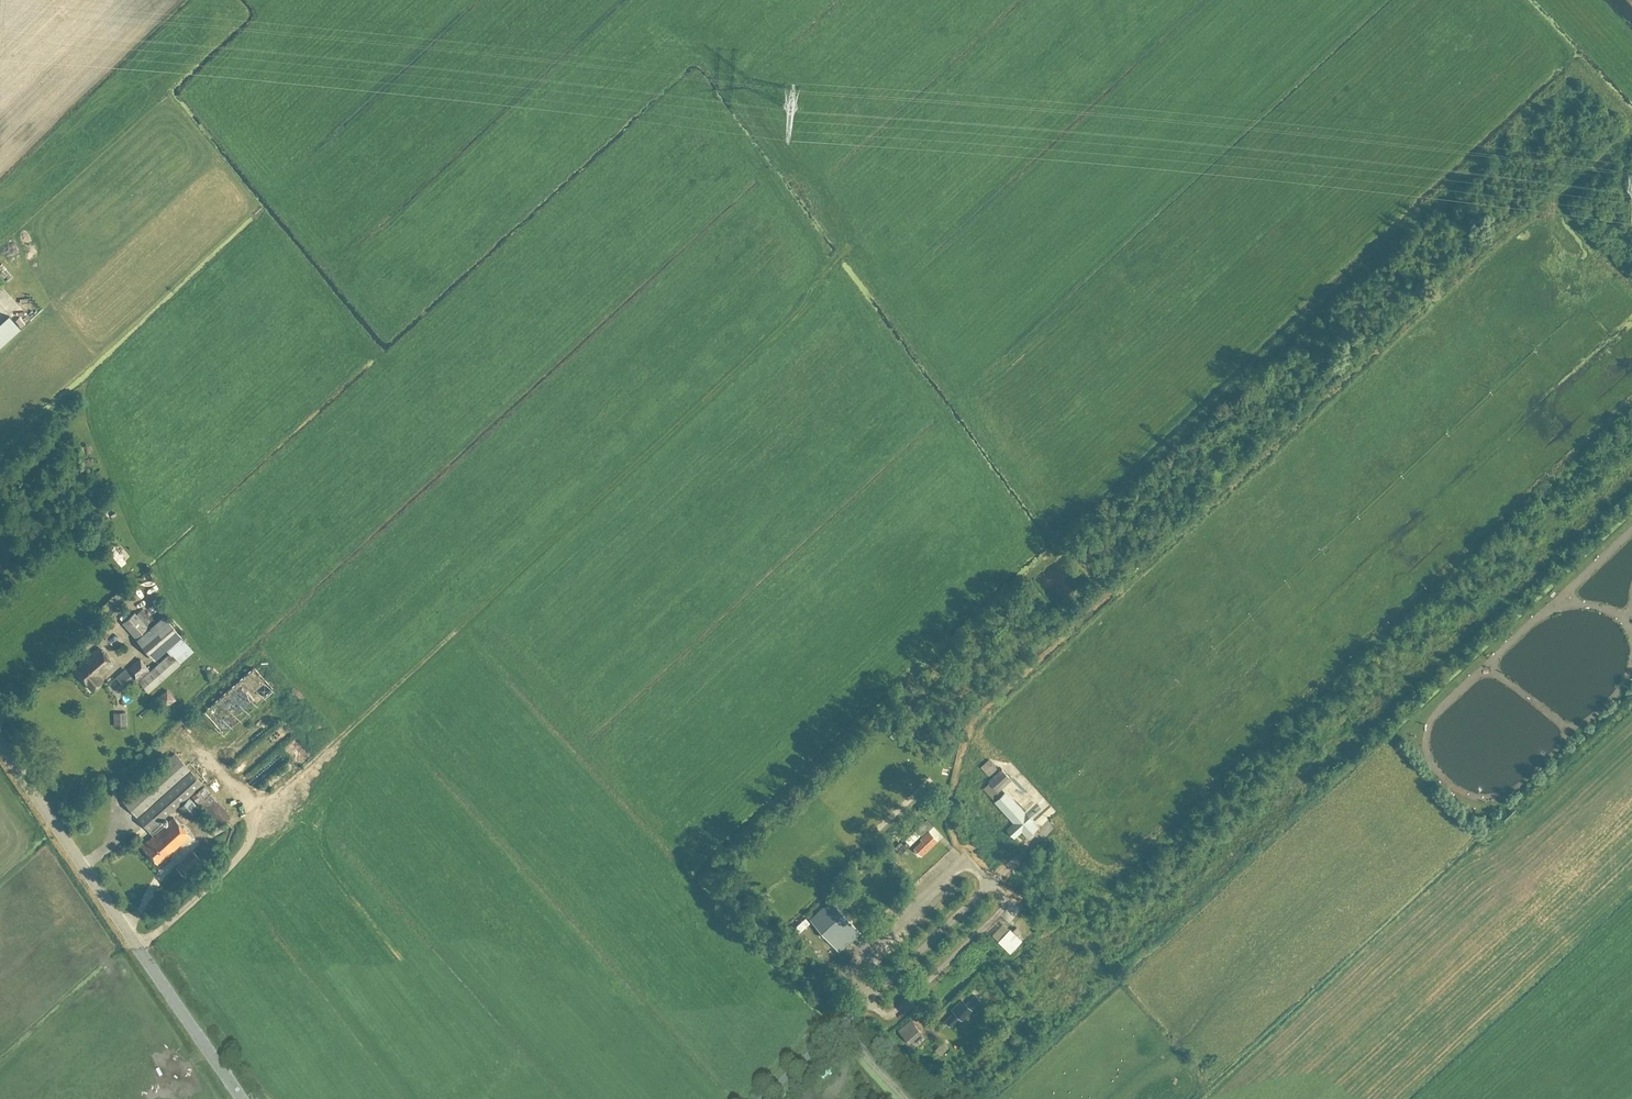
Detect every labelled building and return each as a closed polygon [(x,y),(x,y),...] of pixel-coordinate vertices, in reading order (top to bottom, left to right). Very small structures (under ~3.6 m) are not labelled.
[(2,345),(24,324),(11,310),(0,320),(0,342),(2,345)] [(112,616),(132,596),(122,586),(102,607),(112,616)] [(143,607),(136,613),(135,612),(122,622),(136,637),(148,627),(155,621),(143,607)] [(164,615),(136,639),(154,659),(182,635),(164,615)] [(74,668),(92,689),(103,680),(100,676),(114,665),(99,647),(74,668)] [(148,692),(180,663),(170,652),(138,680),(148,692)] [(144,668),(136,658),(125,666),(134,677),(144,668)] [(135,679),(126,668),(116,676),(125,687),(135,679)] [(246,674),(195,718),(215,741),(266,696),(246,674)] [(136,686),(127,690),(130,697),(139,693),(136,686)] [(173,698),(166,689),(157,696),(165,705),(173,698)] [(128,726),(127,711),(114,712),(114,726),(128,726)] [(187,720),(176,731),(186,741),(197,730),(187,720)] [(173,817),(164,825),(160,821),(203,784),(190,770),(175,752),(121,799),(137,818),(153,836),(143,845),(159,863),(190,836),(173,817)] [(997,768),(988,759),(981,766),(989,775),(997,768)] [(991,777),(988,780),(990,781),(998,791),(1012,779),(1001,768),(991,777)] [(1006,790),(1003,793),(1001,791),(992,798),(1013,821),(1006,828),(1014,836),(1021,830),(1027,836),(1035,828),(1039,825),(1006,790)] [(925,814),(934,804),(928,799),(919,808),(925,814)] [(906,837),(911,843),(921,834),(917,829),(913,832),(912,831),(906,837)] [(921,838),(923,840),(914,847),(922,855),(929,848),(937,840),(928,831),(921,838)] [(953,858),(960,857),(959,848),(951,849),(953,858)] [(193,850),(176,867),(187,879),(205,863),(193,850)] [(811,920),(815,925),(827,937),(839,926),(842,930),(851,922),(832,901),(811,920)] [(989,932),(998,940),(1010,951),(1021,939),(1010,928),(1001,920),(989,932)] [(971,1008),(980,999),(975,994),(966,1004),(971,1008)] [(957,1004),(952,1009),(954,1011),(959,1016),(962,1018),(966,1013),(971,1008),(966,1004),(961,999),(957,1004)] [(945,1020),(950,1025),(959,1016),(954,1011),(945,1020)] [(899,1030),(910,1042),(921,1033),(910,1020),(899,1030)] [(941,1054),(949,1046),(944,1041),(935,1049),(941,1054)] [(813,1095),(806,1090),(798,1098),(809,1098),(813,1095)]
